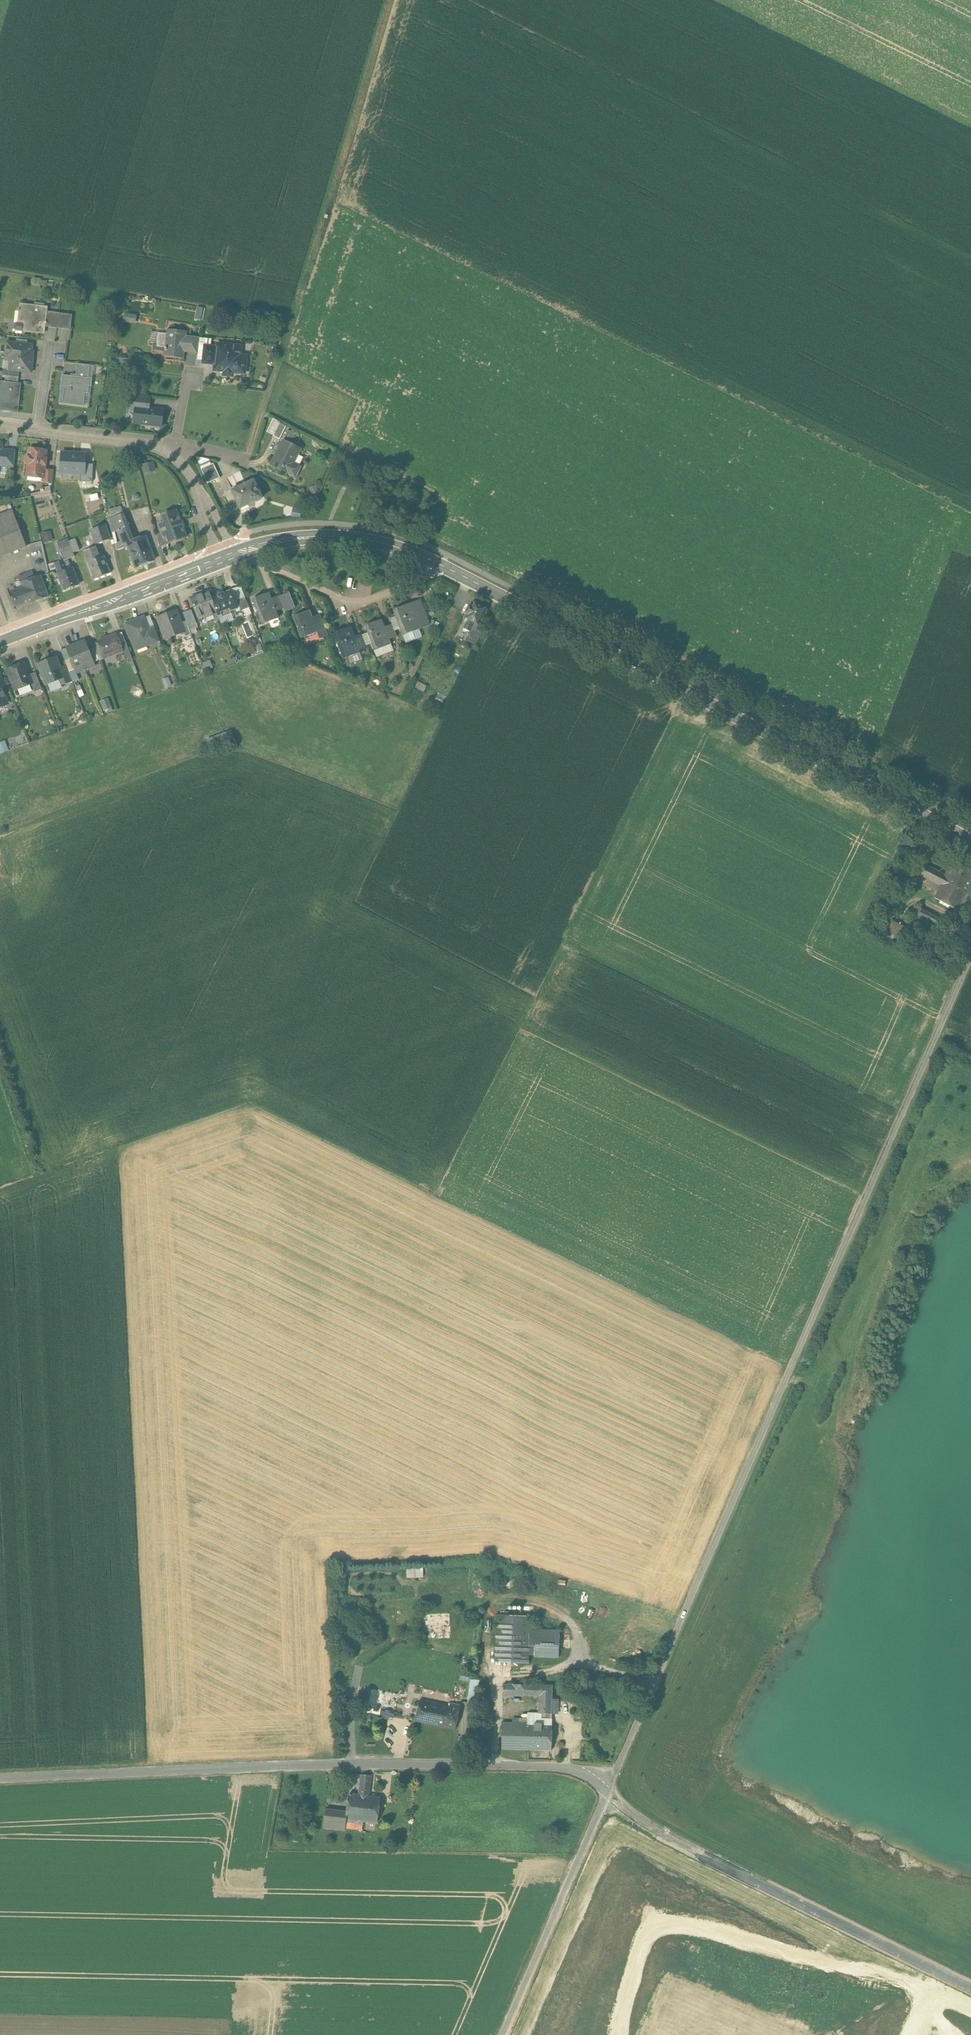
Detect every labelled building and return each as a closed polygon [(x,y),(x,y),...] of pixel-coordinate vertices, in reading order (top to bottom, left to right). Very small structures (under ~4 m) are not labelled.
[(27,309),(20,308),(19,309),(18,309),(18,310),(19,311),(18,323),(16,323),(15,325),(15,329),(16,331),(37,333),(38,328),(45,329),(46,327),(47,312),(48,307),(28,305),(27,309)] [(60,313),(47,312),(46,327),(58,328),(60,313)] [(72,315),(60,313),(58,328),(71,330),(72,315)] [(187,331),(167,329),(166,333),(158,332),(157,347),(165,348),(164,357),(183,359),(184,350),(186,336),(187,331)] [(199,337),(186,336),(184,350),(197,351),(199,337)] [(34,345),(6,342),(5,353),(11,354),(10,370),(19,371),(31,373),(34,345)] [(231,346),(217,344),(215,364),(214,370),(224,371),(224,373),(233,374),(233,372),(245,373),(246,364),(244,364),(245,356),(233,355),(233,356),(230,356),(231,346)] [(217,347),(205,346),(203,363),(215,364),(217,347)] [(90,365),(77,364),(76,378),(88,379),(90,365)] [(19,371),(10,370),(3,369),(3,375),(6,376),(19,377),(19,371)] [(19,377),(6,376),(5,383),(18,384),(19,377)] [(76,378),(62,376),(61,391),(63,391),(64,392),(65,394),(64,405),(83,407),(85,393),(88,393),(89,386),(91,387),(92,380),(88,379),(76,378)] [(0,382),(0,410),(17,412),(19,400),(16,400),(18,384),(5,383),(0,382)] [(162,426),(163,410),(149,409),(150,397),(133,395),(132,402),(136,403),(134,423),(162,426)] [(273,436),(280,423),(273,420),(267,433),(273,436)] [(280,423),(273,436),(280,440),(286,427),(280,423)] [(300,450),(283,441),(272,464),(295,476),(299,467),(293,464),(300,450)] [(46,451),(29,449),(28,456),(27,456),(26,463),(27,463),(26,476),(27,476),(27,472),(41,474),(41,478),(43,478),(44,470),(44,465),(46,466),(46,458),(45,458),(46,451)] [(16,452),(2,450),(0,465),(14,466),(16,452)] [(94,454),(62,453),(61,473),(82,474),(82,481),(93,481),(94,454)] [(145,472),(156,470),(153,461),(143,463),(145,472)] [(213,463),(201,469),(208,484),(220,478),(213,463)] [(54,471),(44,470),(43,478),(42,482),(52,484),(54,471)] [(254,483),(240,489),(239,486),(231,490),(239,508),(261,498),(254,483)] [(0,516),(0,554),(25,545),(12,511),(0,516)] [(176,513),(169,516),(167,514),(164,515),(163,518),(165,523),(161,524),(164,532),(165,535),(164,538),(167,545),(186,537),(177,512),(176,513)] [(124,514),(109,520),(112,533),(118,530),(129,526),(124,514)] [(102,525),(91,530),(97,544),(109,539),(102,525)] [(129,526),(118,530),(122,541),(124,545),(127,543),(134,541),(129,526)] [(42,534),(45,543),(54,541),(51,531),(42,534)] [(164,532),(157,534),(160,547),(166,545),(167,545),(164,538),(165,535),(164,532)] [(134,541),(127,543),(127,545),(136,567),(154,560),(145,536),(134,541)] [(68,539),(57,543),(60,550),(71,546),(69,542),(68,539)] [(76,539),(69,542),(71,546),(73,553),(80,550),(76,539)] [(71,546),(60,550),(63,560),(64,560),(64,561),(68,559),(75,556),(73,553),(71,546)] [(92,551),(83,555),(87,566),(97,562),(92,551)] [(63,560),(55,564),(58,573),(58,574),(64,590),(79,585),(73,568),(71,569),(68,559),(64,561),(64,560),(63,560)] [(97,562),(87,566),(93,581),(109,574),(103,560),(97,562)] [(37,578),(34,572),(19,578),(23,588),(28,602),(48,594),(41,577),(37,578)] [(23,588),(12,592),(18,606),(28,602),(23,588)] [(209,592),(190,599),(198,618),(216,611),(212,599),(209,592)] [(230,592),(212,599),(216,611),(219,617),(237,610),(230,592)] [(288,593),(279,597),(283,608),(285,612),(294,608),(288,593)] [(269,594),(252,600),(262,624),(279,618),(276,611),(271,599),(269,594)] [(245,596),(236,600),(241,611),(249,607),(245,596)] [(279,596),(271,599),(276,611),(283,608),(279,597),(279,596)] [(421,600),(410,605),(414,614),(425,610),(421,600)] [(473,602),(471,606),(469,605),(465,614),(467,615),(465,618),(468,620),(463,629),(470,632),(472,627),(477,629),(478,625),(479,625),(487,610),(473,602)] [(410,605),(393,611),(403,635),(419,629),(418,626),(414,614),(410,605)] [(191,610),(183,613),(186,621),(188,625),(196,622),(191,610)] [(425,610),(414,614),(418,626),(429,622),(425,610)] [(176,611),(158,618),(165,637),(182,630),(183,630),(181,623),(176,611)] [(310,611),(294,618),(302,638),(317,632),(318,632),(316,626),(312,617),(310,611)] [(316,626),(323,623),(320,614),(312,617),(316,626)] [(144,617),(126,624),(136,650),(154,643),(149,630),(144,617)] [(386,627),(383,620),(367,627),(375,650),(392,643),(390,640),(386,627)] [(188,625),(186,621),(181,623),(183,630),(182,630),(185,637),(192,635),(188,625)] [(323,623),(316,626),(318,632),(317,632),(319,639),(328,635),(323,623)] [(392,625),(386,627),(390,640),(397,637),(392,625)] [(477,629),(472,627),(470,632),(466,640),(476,645),(483,632),(477,629)] [(155,628),(149,630),(154,643),(160,641),(155,628)] [(351,630),(336,636),(344,659),(360,653),(359,650),(354,639),(351,630)] [(117,635),(98,642),(104,658),(123,651),(121,644),(117,635)] [(362,635),(354,639),(359,650),(367,647),(362,635)] [(85,641),(76,644),(86,670),(95,666),(93,662),(89,651),(85,641)] [(133,659),(126,642),(121,644),(123,651),(126,661),(133,659)] [(76,644),(67,648),(71,658),(76,673),(86,670),(76,644)] [(99,660),(95,649),(89,651),(93,662),(99,660)] [(65,660),(67,665),(73,680),(74,682),(79,680),(76,673),(71,658),(65,660)] [(53,659),(39,664),(42,673),(41,675),(44,676),(47,684),(63,678),(64,678),(60,668),(57,661),(54,662),(53,659)] [(204,670),(212,667),(209,660),(201,663),(204,670)] [(24,663),(8,669),(11,677),(10,678),(12,682),(13,683),(16,690),(32,684),(29,675),(24,663)] [(67,665),(60,668),(64,678),(63,678),(65,684),(73,680),(67,665)] [(42,689),(36,673),(29,675),(32,684),(35,692),(42,689)] [(427,686),(418,682),(415,687),(424,692),(427,686)] [(104,709),(111,706),(107,697),(100,701),(104,709)] [(8,750),(4,740),(0,741),(0,753),(8,750)] [(970,880),(970,871),(952,861),(944,875),(943,878),(966,890),(970,880)] [(943,878),(944,875),(926,865),(920,876),(939,886),(943,878)] [(958,906),(966,890),(943,878),(939,886),(934,894),(958,906)] [(909,916),(917,920),(922,909),(914,905),(909,916)] [(941,918),(922,909),(917,920),(935,930),(941,918)] [(911,930),(891,920),(884,934),(904,944),(911,930)] [(530,1616),(497,1615),(495,1662),(528,1663),(529,1629),(530,1616)] [(560,1630),(529,1629),(529,1646),(535,1647),(535,1657),(559,1657),(560,1630)] [(478,1696),(479,1679),(469,1678),(469,1696),(478,1696)] [(463,1684),(452,1682),(450,1696),(461,1698),(463,1684)] [(553,1685),(503,1684),(503,1696),(539,1696),(539,1713),(552,1713),(558,1713),(558,1699),(552,1698),(553,1685)] [(452,1705),(423,1700),(419,1722),(459,1729),(464,1704),(453,1702),(452,1705)] [(528,1713),(528,1718),(519,1718),(519,1723),(502,1723),(502,1750),(551,1751),(552,1713),(539,1713),(528,1713)] [(369,1778),(359,1777),(357,1796),(367,1797),(369,1778)] [(354,1796),(347,1795),(345,1813),(344,1821),(345,1821),(351,1822),(354,1796)] [(357,1796),(354,1796),(351,1822),(360,1823),(376,1824),(379,1798),(367,1797),(357,1796)] [(345,1813),(324,1811),(322,1828),(344,1830),(344,1828),(345,1821),(344,1821),(345,1813)]
